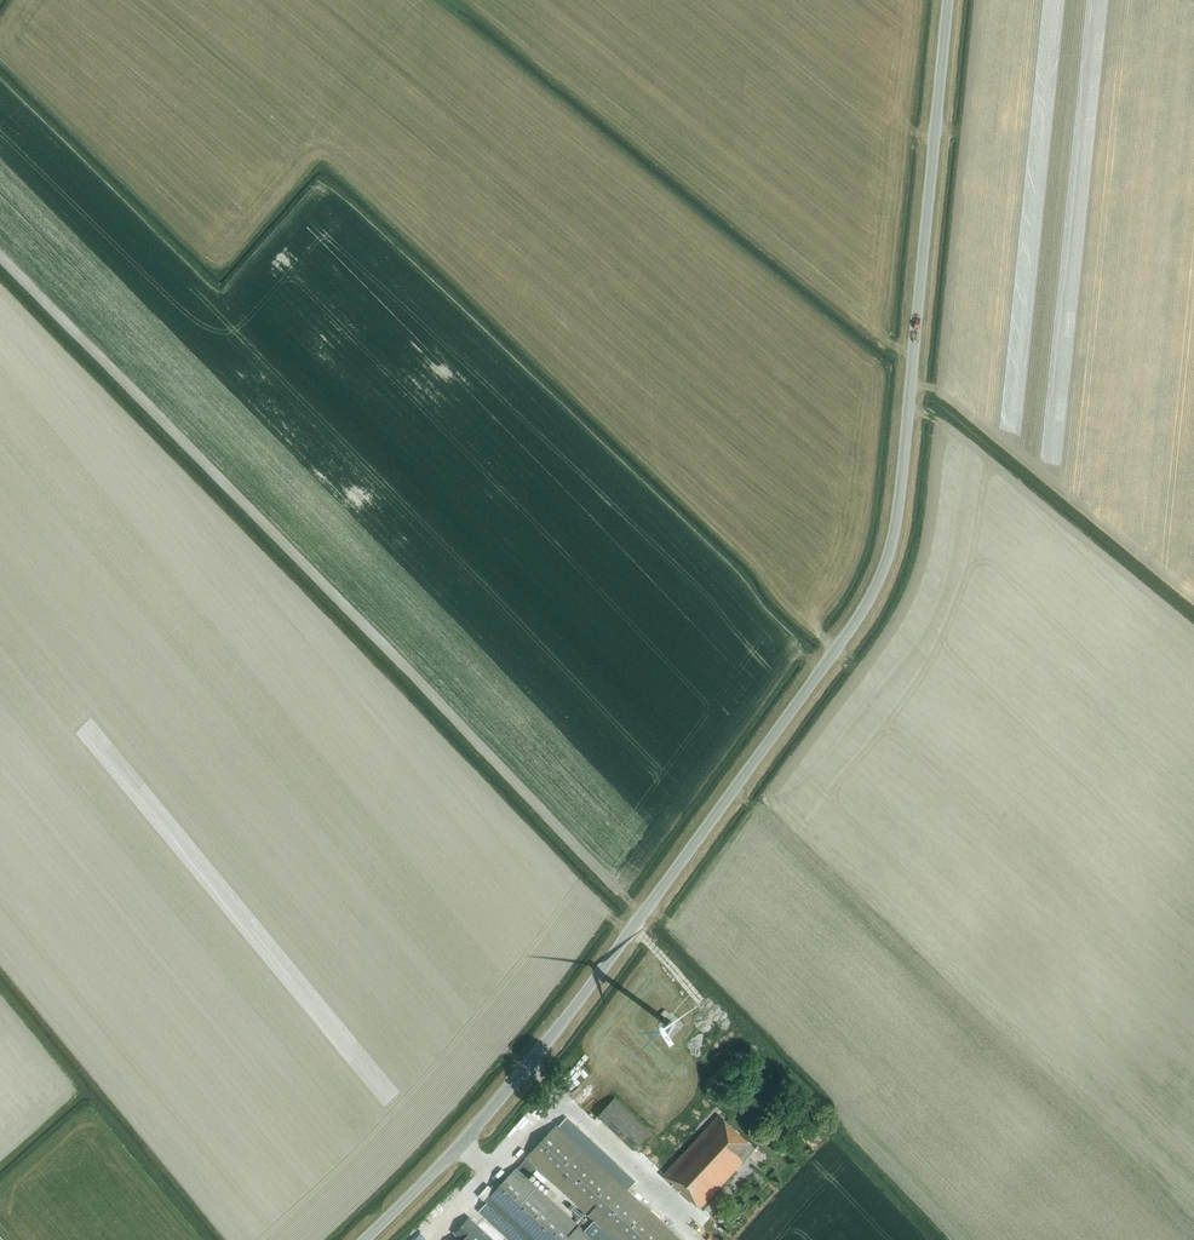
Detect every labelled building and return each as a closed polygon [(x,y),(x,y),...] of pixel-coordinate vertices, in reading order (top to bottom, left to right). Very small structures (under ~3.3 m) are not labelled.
[(599,1116),(634,1150),(651,1132),(615,1098),(599,1116)] [(756,1148),(719,1115),(663,1176),(690,1202),(692,1200),(700,1208),(756,1148)] [(518,1168),(517,1168),(486,1201),(488,1202),(480,1211),(511,1239),(681,1239),(627,1190),(635,1182),(567,1118),(559,1126),(557,1125),(526,1158),(527,1158),(518,1168)] [(466,1239),(502,1239),(483,1222),(474,1214),(460,1229),(469,1237),(466,1239)]
